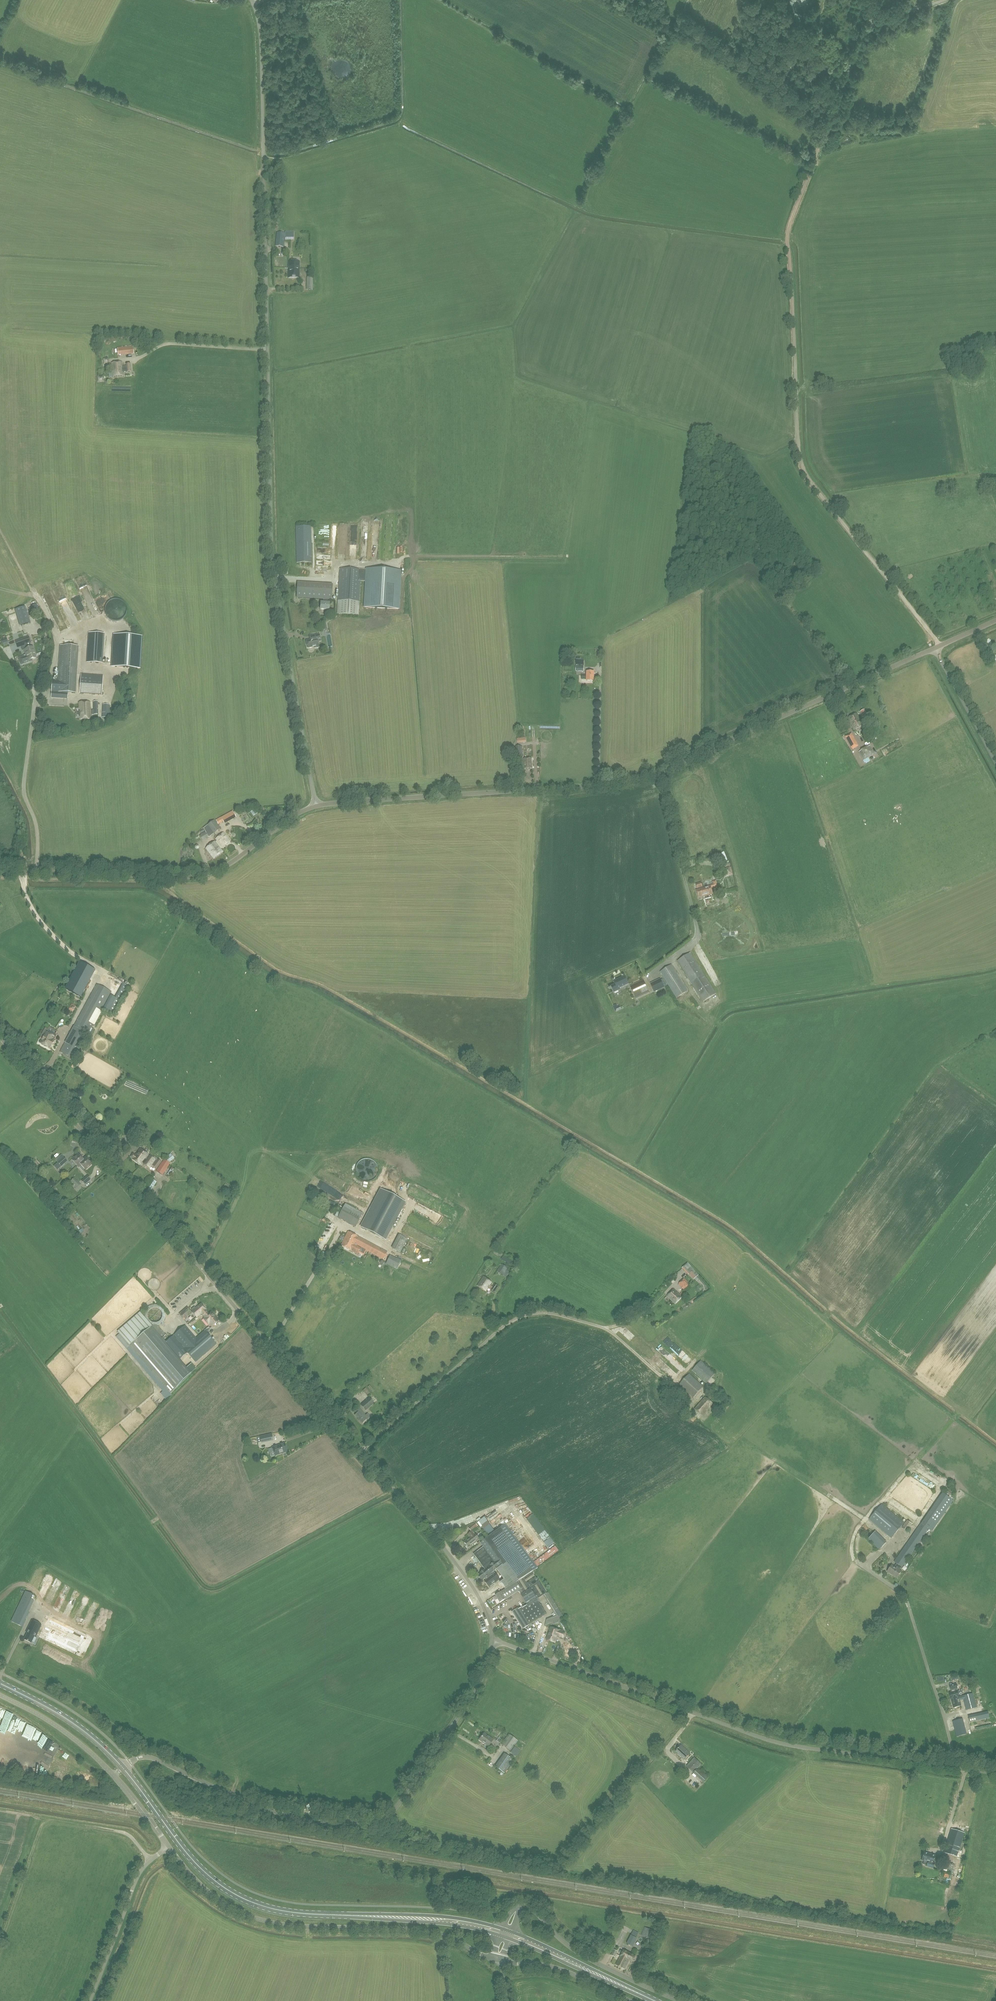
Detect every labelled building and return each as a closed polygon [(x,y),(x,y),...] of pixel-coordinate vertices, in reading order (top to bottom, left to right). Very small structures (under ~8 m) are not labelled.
[(284,247),(285,233),(277,232),(275,246),(284,247)] [(299,278),(299,269),(288,269),(288,278),(299,278)] [(116,348),(117,357),(140,355),(139,345),(116,348)] [(122,367),(122,362),(112,363),(113,377),(123,376),(123,373),(131,372),(130,364),(125,364),(125,366),(122,367)] [(311,562),(311,526),(296,527),(297,563),(311,562)] [(333,553),(318,553),(317,569),(332,569),(333,553)] [(398,609),(400,571),(388,570),(387,570),(379,570),(378,570),(367,569),(367,570),(361,570),(340,569),(337,614),(358,615),(360,581),(366,581),(365,607),(398,609)] [(304,583),(303,598),(332,600),(332,585),(304,583)] [(88,603),(91,608),(98,605),(95,600),(88,603)] [(69,602),(65,604),(68,613),(73,611),(69,602)] [(30,622),(26,609),(17,612),(21,624),(30,622)] [(104,634),(89,633),(87,662),(102,663),(104,634)] [(140,669),(142,636),(114,635),(112,667),(140,669)] [(320,635),(310,636),(310,640),(306,641),(308,648),(314,647),(314,648),(319,647),(318,642),(321,641),(320,635)] [(22,646),(24,650),(30,648),(29,644),(31,643),(29,639),(25,640),(25,639),(16,642),(18,648),(22,646)] [(79,647),(75,647),(61,645),(58,681),(52,681),(51,698),(68,699),(68,693),(75,693),(76,677),(79,647)] [(36,654),(33,647),(30,648),(24,650),(21,651),(24,657),(22,657),(19,658),(22,665),(32,661),(32,660),(36,658),(35,654),(36,654)] [(576,657),(576,665),(579,665),(583,665),(584,660),(581,660),(581,657),(576,657)] [(594,681),(594,672),(587,672),(587,675),(582,675),(582,679),(587,680),(586,681),(594,681)] [(80,693),(102,695),(103,676),(81,674),(80,693)] [(93,701),(93,710),(91,710),(91,703),(79,703),(79,719),(91,719),(91,715),(98,715),(98,701),(93,701)] [(863,725),(857,713),(848,718),(854,730),(863,725)] [(850,735),(846,737),(852,749),(857,747),(850,735)] [(870,746),(859,752),(864,760),(874,754),(870,746)] [(532,758),(523,759),(524,769),(532,768),(532,758)] [(221,818),(224,824),(236,818),(232,811),(221,818)] [(204,828),(205,831),(200,834),(201,835),(200,835),(202,841),(211,836),(220,828),(213,820),(207,825),(204,828)] [(230,841),(224,833),(216,838),(222,847),(230,841)] [(223,852),(215,842),(206,848),(214,859),(223,852)] [(724,865),(725,869),(724,869),(725,876),(732,875),(731,868),(730,868),(730,864),(724,865)] [(710,885),(711,886),(702,888),(701,883),(696,885),(697,888),(699,888),(700,890),(696,890),(698,898),(705,896),(706,899),(703,900),(704,907),(716,903),(714,896),(711,897),(711,895),(713,894),(712,889),(718,887),(716,881),(713,882),(713,884),(710,885)] [(716,994),(690,953),(678,961),(704,1002),(716,994)] [(81,997),(95,971),(80,962),(65,989),(81,997)] [(688,991),(672,965),(660,972),(677,998),(688,991)] [(620,988),(629,984),(626,977),(614,982),(615,984),(612,986),(614,992),(620,989),(620,988)] [(636,997),(649,991),(644,980),(631,986),(636,997)] [(654,992),(665,987),(661,980),(651,984),(654,992)] [(76,1057),(111,991),(97,984),(62,1050),(76,1057)] [(50,1050),(50,1049),(53,1051),(57,1043),(55,1042),(57,1039),(49,1035),(45,1042),(44,1042),(42,1046),(50,1050)] [(135,1127),(131,1128),(130,1133),(133,1136),(138,1135),(139,1130),(135,1127)] [(148,1154),(140,1148),(135,1155),(133,1154),(131,1156),(133,1158),(132,1159),(141,1165),(143,1163),(143,1162),(146,1159),(145,1158),(148,1154)] [(77,1166),(84,1160),(78,1154),(76,1156),(75,1155),(72,1157),(72,1159),(71,1159),(77,1166)] [(147,1159),(146,1159),(143,1162),(143,1163),(144,1163),(143,1164),(149,1168),(152,1165),(156,1168),(161,1162),(157,1159),(156,1160),(150,1156),(147,1159)] [(61,1166),(67,1161),(64,1157),(58,1163),(61,1166)] [(84,1160),(77,1166),(79,1168),(81,1166),(85,1170),(91,1164),(86,1158),(84,1160)] [(162,1175),(170,1163),(164,1159),(157,1171),(162,1175)] [(91,1180),(87,1175),(81,1181),(85,1185),(91,1180)] [(80,1183),(74,1178),(71,1182),(76,1187),(80,1183)] [(147,1195),(157,1182),(152,1179),(143,1192),(147,1195)] [(329,1191),(337,1197),(340,1193),(333,1188),(326,1183),(323,1188),(327,1190),(329,1188),(331,1189),(329,1191)] [(361,1227),(385,1240),(405,1202),(381,1189),(361,1227)] [(345,1204),(342,1210),(338,1217),(356,1227),(363,1213),(345,1204)] [(228,1212),(225,1207),(219,1211),(223,1216),(228,1212)] [(388,1252),(357,1236),(348,1232),(341,1246),(358,1254),(361,1248),(384,1260),(388,1252)] [(393,1246),(400,1250),(408,1237),(400,1233),(393,1246)] [(386,1264),(397,1270),(401,1262),(390,1256),(386,1264)] [(699,1275),(694,1270),(688,1263),(683,1268),(689,1275),(689,1274),(694,1279),(699,1275)] [(502,1264),(497,1272),(507,1278),(509,1274),(505,1272),(508,1268),(502,1264)] [(484,1276),(478,1286),(486,1291),(488,1288),(494,1292),(498,1286),(495,1284),(493,1287),(490,1285),(492,1282),(484,1276)] [(684,1278),(678,1284),(684,1290),(690,1285),(684,1278)] [(682,1297),(674,1288),(668,1295),(676,1303),(682,1297)] [(197,1317),(201,1313),(206,1310),(206,1309),(202,1304),(196,1308),(196,1307),(194,1307),(192,1309),(192,1311),(193,1311),(192,1311),(197,1317)] [(184,1320),(193,1313),(188,1307),(179,1314),(184,1320)] [(209,1314),(206,1310),(201,1313),(205,1318),(204,1319),(208,1325),(209,1324),(212,1327),(219,1321),(211,1312),(209,1314)] [(157,1325),(153,1325),(152,1326),(142,1315),(116,1337),(165,1399),(196,1369),(192,1363),(186,1368),(178,1358),(186,1352),(193,1360),(214,1342),(206,1332),(196,1339),(185,1325),(165,1341),(162,1337),(165,1334),(157,1325)] [(673,1349),(687,1362),(691,1358),(677,1344),(673,1349)] [(662,1346),(659,1350),(665,1355),(669,1351),(662,1346)] [(701,1361),(692,1370),(706,1383),(715,1374),(701,1361)] [(689,1374),(679,1385),(693,1398),(703,1387),(689,1374)] [(366,1411),(374,1403),(369,1397),(361,1405),(366,1411)] [(705,1397),(695,1409),(703,1416),(713,1404),(705,1397)] [(364,1415),(365,1415),(359,1408),(356,1411),(357,1413),(355,1415),(362,1423),(367,1419),(364,1415)] [(287,1451),(285,1443),(272,1448),(275,1455),(287,1451)] [(895,1567),(892,1565),(888,1572),(897,1578),(902,1572),(900,1570),(902,1567),(903,1567),(929,1529),(932,1531),(953,1501),(943,1494),(922,1525),(921,1524),(895,1562),(897,1564),(895,1567)] [(869,1519),(892,1538),(905,1523),(882,1504),(869,1519)] [(908,1531),(913,1524),(907,1521),(902,1528),(908,1531)] [(475,1523),(469,1527),(472,1531),(478,1526),(475,1523)] [(538,1568),(535,1564),(536,1564),(505,1524),(498,1529),(512,1549),(502,1556),(492,1543),(485,1548),(484,1547),(474,1554),(485,1569),(478,1575),(482,1580),(486,1577),(491,1573),(497,1569),(505,1580),(501,1583),(506,1589),(516,1582),(532,1572),(538,1568)] [(878,1535),(880,1533),(876,1529),(871,1533),(883,1545),(885,1542),(878,1535)] [(470,1537),(465,1541),(469,1547),(480,1539),(474,1530),(468,1534),(470,1537)] [(481,1541),(475,1546),(478,1551),(484,1546),(481,1541)] [(35,1566),(16,1622),(25,1625),(34,1599),(30,1598),(31,1595),(34,1596),(35,1594),(38,1596),(47,1571),(35,1566)] [(492,1574),(491,1573),(486,1577),(487,1579),(485,1581),(489,1586),(495,1582),(500,1579),(495,1572),(492,1574)] [(541,1585),(532,1572),(516,1582),(506,1589),(511,1596),(518,1591),(527,1604),(540,1596),(540,1597),(547,1593),(541,1585)] [(59,1604),(65,1606),(72,1588),(66,1585),(59,1604)] [(506,1589),(496,1595),(500,1602),(508,1598),(509,1600),(510,1600),(512,1599),(510,1596),(511,1596),(506,1589)] [(86,1595),(76,1616),(81,1618),(88,1603),(89,1603),(91,1597),(86,1595)] [(537,1600),(540,1597),(540,1596),(527,1604),(528,1605),(520,1609),(518,1607),(512,1611),(523,1628),(546,1614),(537,1600)] [(103,1605),(99,1616),(104,1618),(108,1607),(103,1605)] [(72,1615),(74,1610),(68,1607),(65,1612),(72,1615)] [(40,1629),(42,1630),(43,1628),(41,1627),(42,1625),(32,1620),(27,1633),(28,1633),(25,1640),(32,1643),(35,1636),(36,1637),(40,1629)] [(551,1627),(547,1640),(555,1643),(558,1636),(563,1638),(565,1633),(559,1631),(559,1630),(551,1627)] [(960,1701),(964,1700),(963,1696),(959,1697),(958,1691),(956,1691),(956,1689),(958,1688),(957,1684),(950,1686),(951,1690),(952,1692),(950,1693),(951,1698),(954,1708),(961,1706),(960,1701)] [(963,1696),(964,1700),(967,1710),(977,1708),(973,1694),(963,1696)] [(961,1736),(958,1720),(953,1721),(957,1737),(961,1736)] [(493,1739),(484,1733),(482,1736),(481,1735),(479,1738),(480,1739),(479,1740),(488,1746),(493,1739)] [(510,1750),(518,1740),(508,1734),(501,1744),(510,1750)] [(676,1751),(685,1759),(690,1753),(681,1745),(676,1751)] [(520,1750),(515,1746),(511,1752),(516,1756),(520,1750)] [(505,1754),(496,1767),(504,1773),(513,1760),(505,1754)] [(703,1764),(696,1757),(687,1766),(694,1772),(703,1764)] [(945,1853),(958,1857),(961,1858),(964,1845),(961,1845),(965,1833),(952,1829),(945,1853)] [(927,1866),(934,1868),(936,1863),(934,1863),(936,1856),(925,1852),(925,1853),(924,1853),(923,1856),(924,1857),(922,1860),(929,1862),(927,1866)] [(955,1865),(950,1864),(944,1862),(943,1868),(948,1869),(954,1870),(955,1865)] [(651,1938),(653,1931),(645,1927),(642,1935),(651,1938)] [(633,1946),(637,1938),(631,1935),(627,1943),(633,1946)] [(624,1949),(621,1954),(627,1957),(626,1958),(631,1961),(630,1961),(632,1962),(636,1955),(624,1949)] [(630,1960),(630,1961),(631,1961),(626,1958),(627,1957),(621,1954),(616,1964),(625,1969),(630,1960)]
